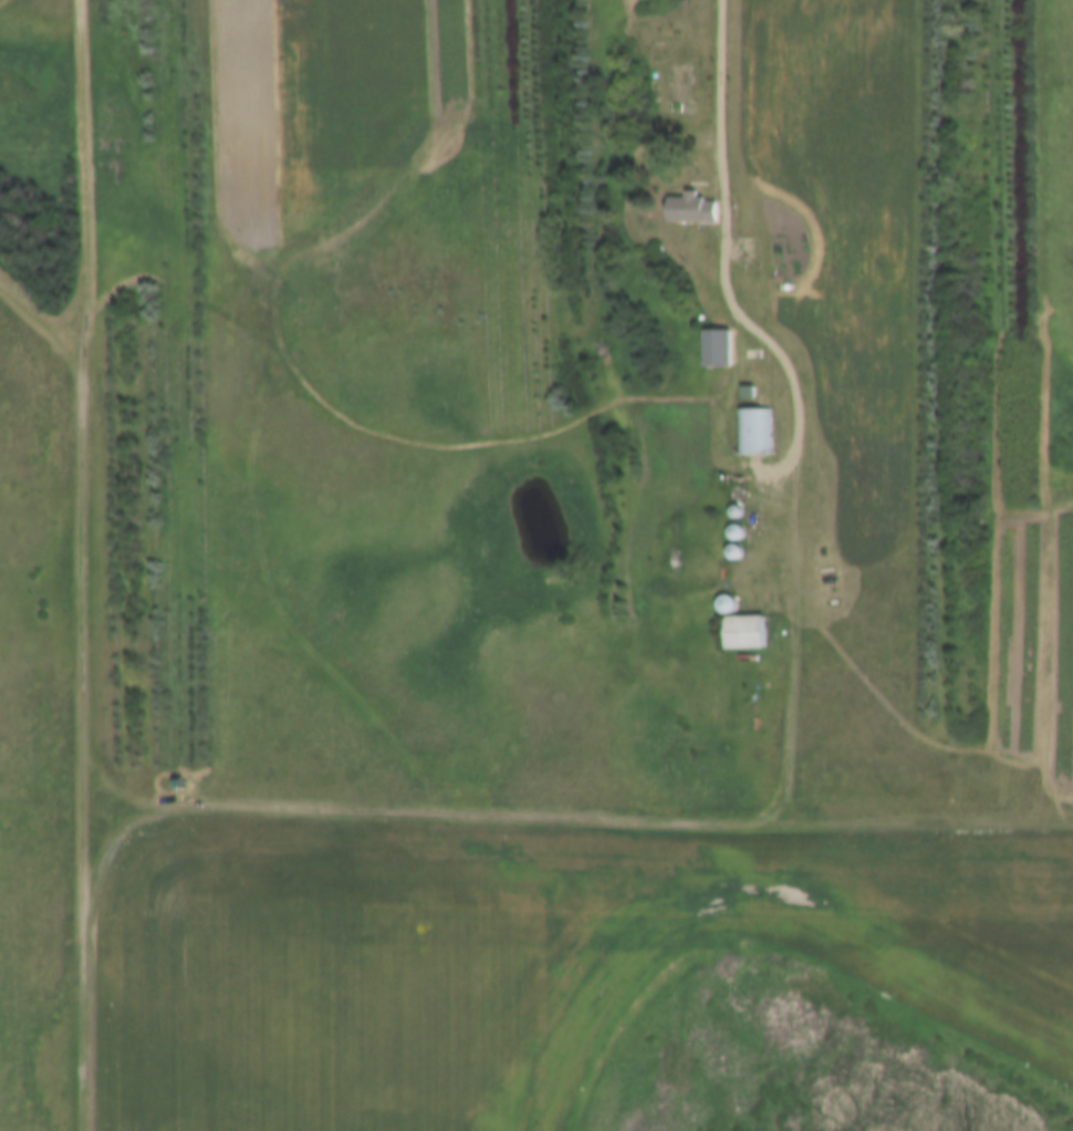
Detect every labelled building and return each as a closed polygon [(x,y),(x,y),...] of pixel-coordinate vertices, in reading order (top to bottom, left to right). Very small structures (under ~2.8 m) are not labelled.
[(696,188),(715,188),(715,210),(673,211),(673,188),(687,188),(687,180),(696,180),(696,188)] [(707,320),(735,319),(735,354),(707,354),(707,320)] [(743,376),(753,376),(753,386),(743,386),(743,376)] [(738,400),(771,400),(772,443),(738,443),(738,400)] [(739,509),(742,508),(746,506),(746,502),(746,499),(742,497),(739,496),(736,497),(733,499),(732,502),(733,506),(736,508),(739,509)] [(739,531),(743,530),(747,528),(748,523),(747,519),(743,516),(739,515),(735,516),(731,519),(730,523),(731,528),(735,530),(739,531)] [(739,551),(743,550),(747,547),(748,542),(747,538),(743,535),(739,533),(735,535),(731,538),(730,542),(731,547),(735,550),(739,551)] [(729,604),(735,603),(738,600),(739,594),(738,590),(735,587),(729,584),(725,587),(721,590),(719,595),(721,600),(725,603),(729,604)] [(726,608),(763,606),(763,639),(726,639),(726,608)]
